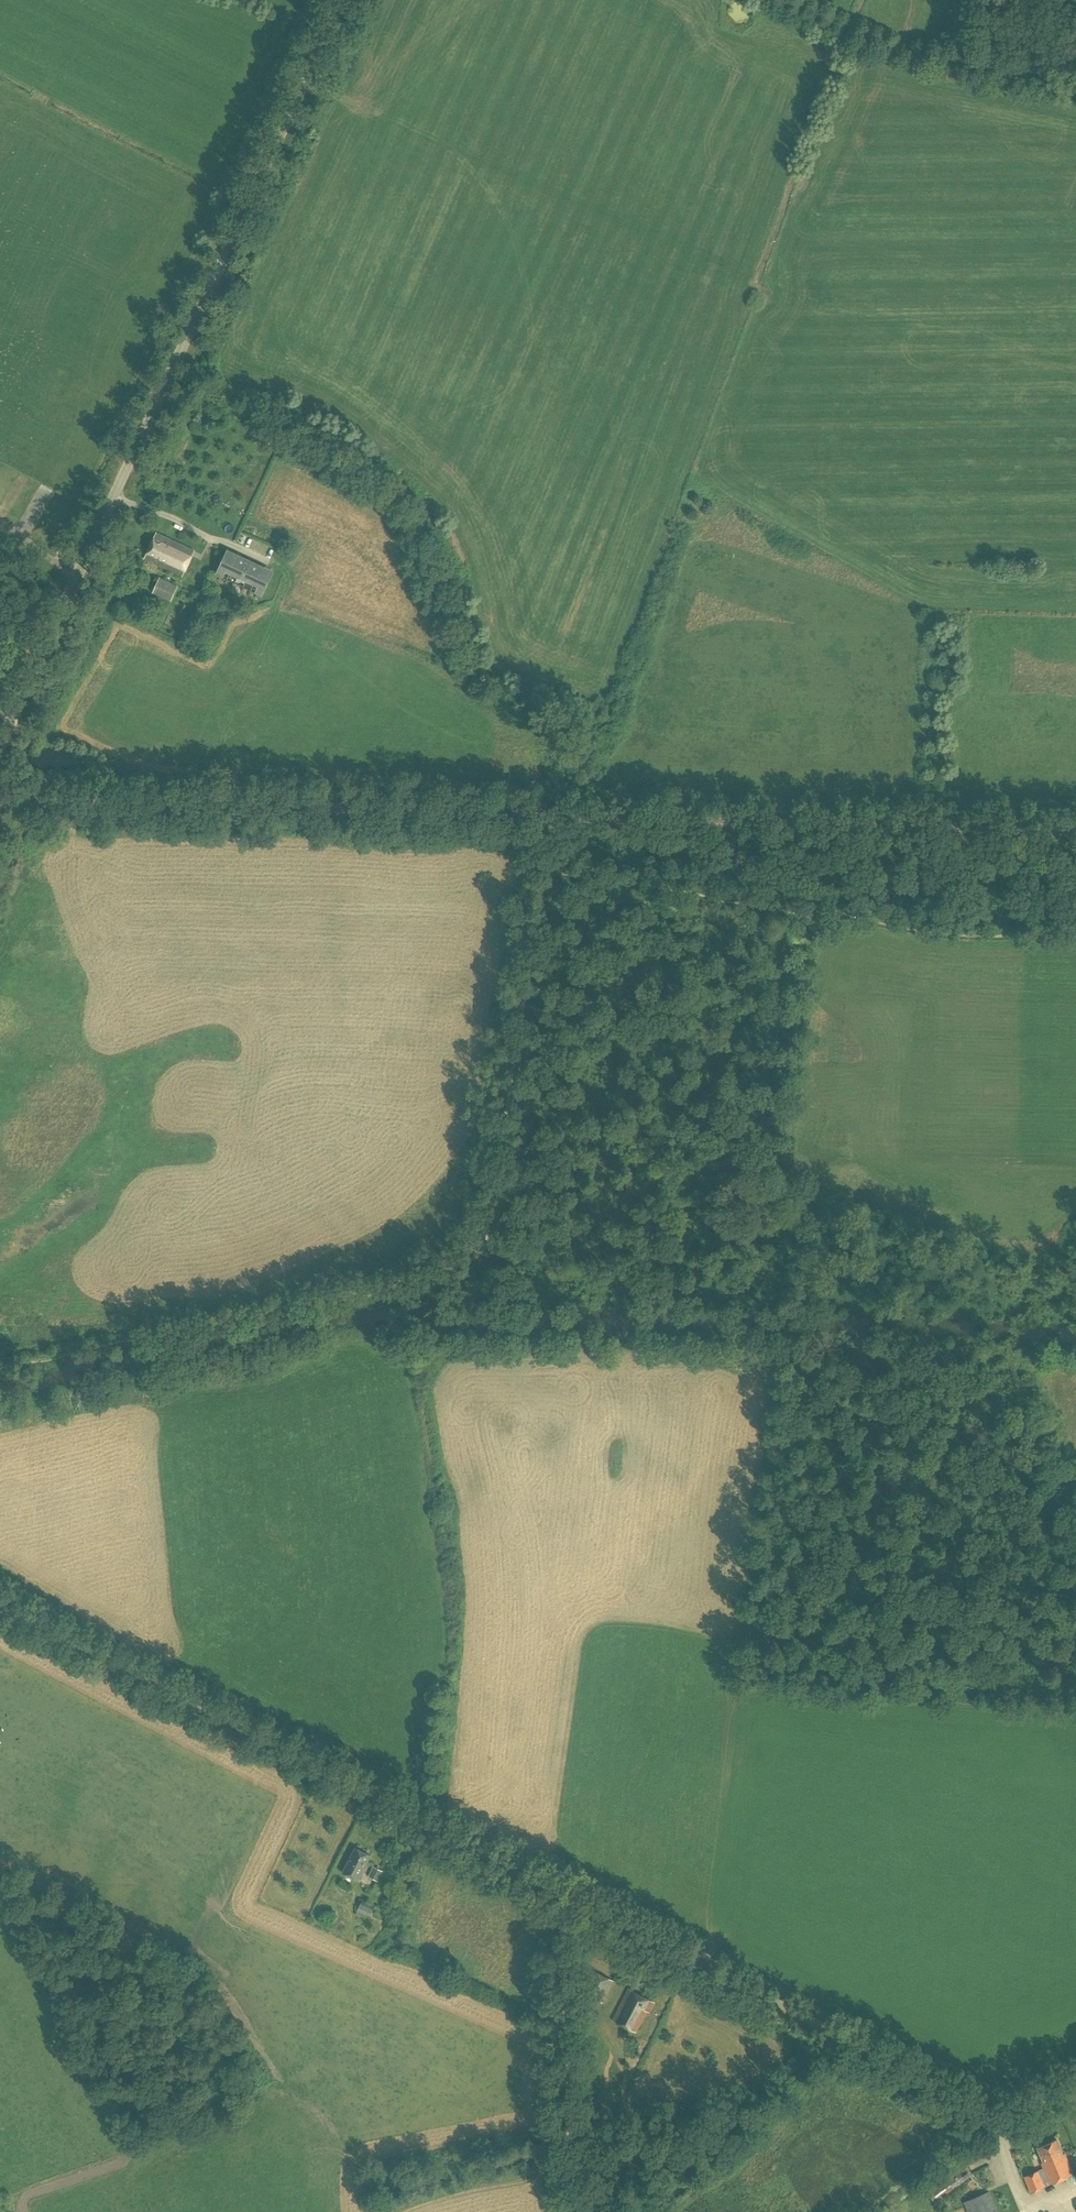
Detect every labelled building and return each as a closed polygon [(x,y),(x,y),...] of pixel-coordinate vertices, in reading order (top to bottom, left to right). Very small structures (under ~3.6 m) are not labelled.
[(90,396),(80,416),(87,419),(97,400),(90,396)] [(182,577),(195,550),(157,533),(145,559),(182,577)] [(260,594),(270,572),(229,553),(219,575),(260,594)] [(171,602),(178,586),(159,577),(152,593),(171,602)] [(358,1880),(370,1855),(355,1847),(343,1872),(358,1880)] [(378,1881),(383,1871),(373,1866),(368,1876),(378,1881)] [(370,1916),(375,1904),(363,1899),(357,1910),(370,1916)] [(649,2012),(654,2002),(628,1989),(612,2020),(636,2032),(647,2011),(649,2012)] [(1063,2154),(1057,2140),(1037,2148),(1044,2163),(1042,2164),(1044,2168),(1024,2177),(1031,2192),(1045,2186),(1044,2184),(1049,2181),(1050,2184),(1074,2174),(1065,2153),(1063,2154)] [(935,2202),(970,2176),(962,2164),(926,2191),(935,2202)] [(989,2191),(963,2202),(967,2211),(998,2211),(989,2191)]
